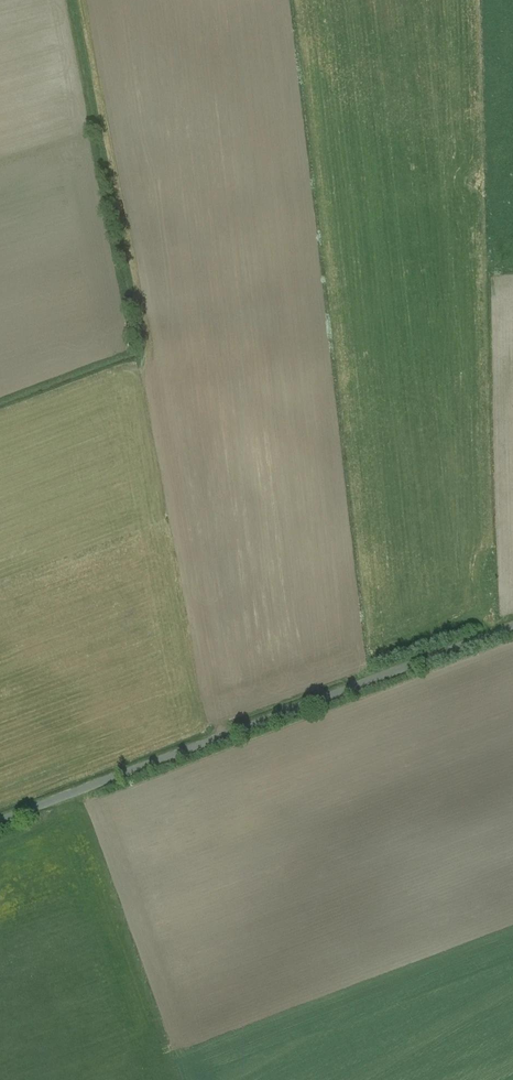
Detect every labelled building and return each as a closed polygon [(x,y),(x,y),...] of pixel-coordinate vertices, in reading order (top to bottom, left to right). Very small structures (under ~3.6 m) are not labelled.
[(495,564),(484,565),(485,587),(496,587),(495,564)]
